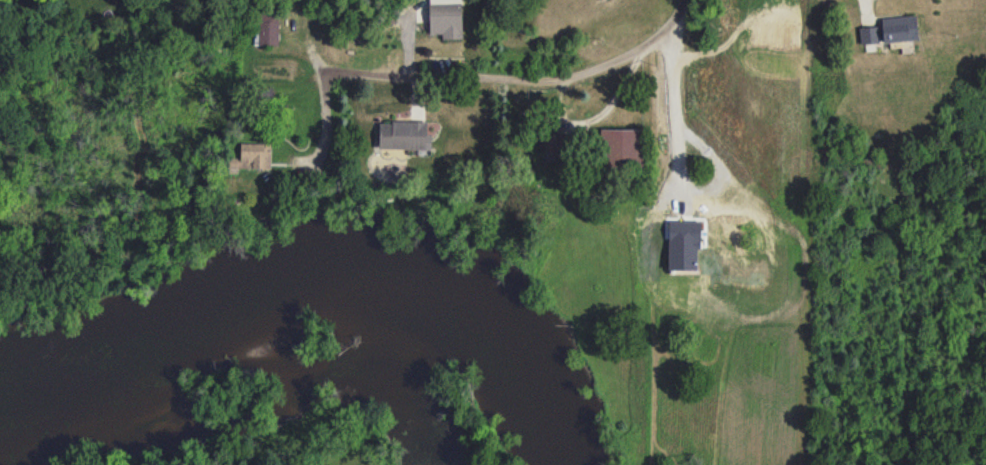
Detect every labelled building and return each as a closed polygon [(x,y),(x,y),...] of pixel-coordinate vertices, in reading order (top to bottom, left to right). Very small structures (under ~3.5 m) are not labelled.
[(461,0),(428,0),(429,34),(441,33),(441,39),(462,38),(461,0)] [(258,45),(278,44),(278,11),(257,11),(258,45)] [(859,28),(860,45),(918,39),(915,15),(881,18),(881,25),(859,28)] [(426,148),(426,121),(379,122),(379,149),(426,148)] [(642,129),(601,128),(600,166),(642,167),(642,129)] [(538,146),(544,145),(544,153),(564,153),(564,134),(538,134),(538,146)] [(270,143),(240,143),(240,158),(228,158),(228,168),(270,169),(270,143)]
